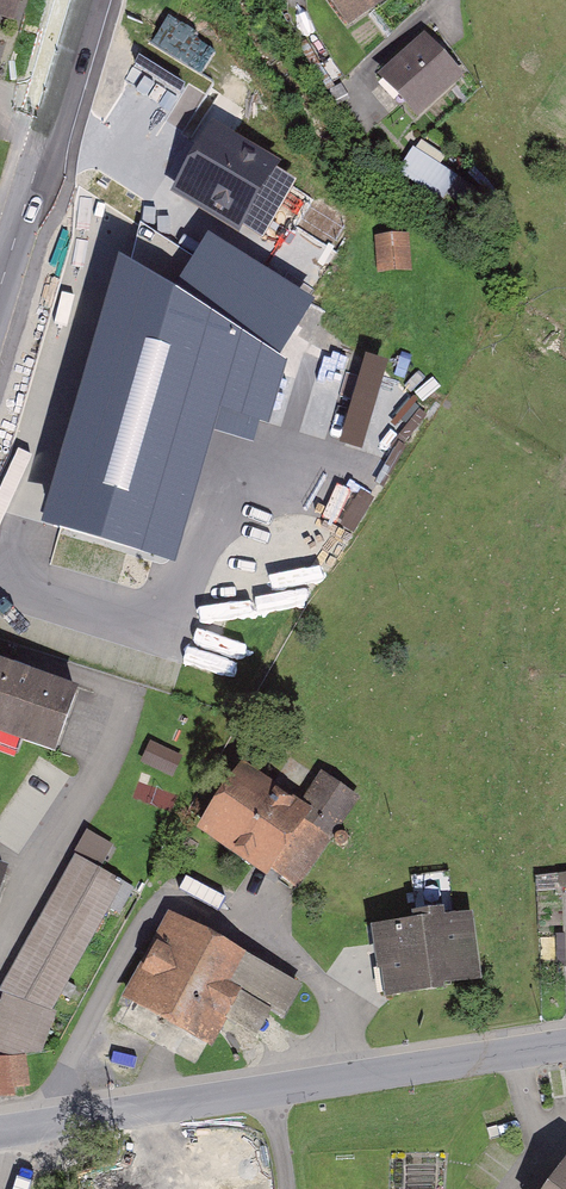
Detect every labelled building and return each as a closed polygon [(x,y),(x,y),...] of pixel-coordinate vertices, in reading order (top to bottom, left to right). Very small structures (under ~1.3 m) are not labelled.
[(15,25),(23,0),(0,0),(0,20),(15,25)] [(349,29),(387,0),(327,0),(349,29)] [(456,81),(424,49),(386,87),(419,119),(456,81)] [(310,200),(212,142),(179,196),(277,255),(310,200)] [(445,204),(461,174),(417,151),(400,181),(445,204)] [(406,270),(405,244),(379,246),(380,272),(406,270)] [(285,366),(120,262),(39,532),(173,572),(220,414),(266,428),(285,366)] [(0,665),(0,730),(55,750),(76,691),(0,665)] [(302,809),(240,769),(203,824),(294,884),(351,798),(322,779),(302,809)] [(74,867),(0,1007),(0,1008),(0,1057),(42,1069),(53,1025),(124,898),(74,867)] [(468,911),(377,924),(387,989),(477,975),(468,911)] [(239,951),(169,915),(129,992),(199,1028),(213,1001),(220,1004),(232,981),(225,978),(239,951)] [(0,1075),(0,1111),(27,1107),(23,1072),(0,1075)] [(546,1188),(565,1188),(565,1164),(546,1188)]
